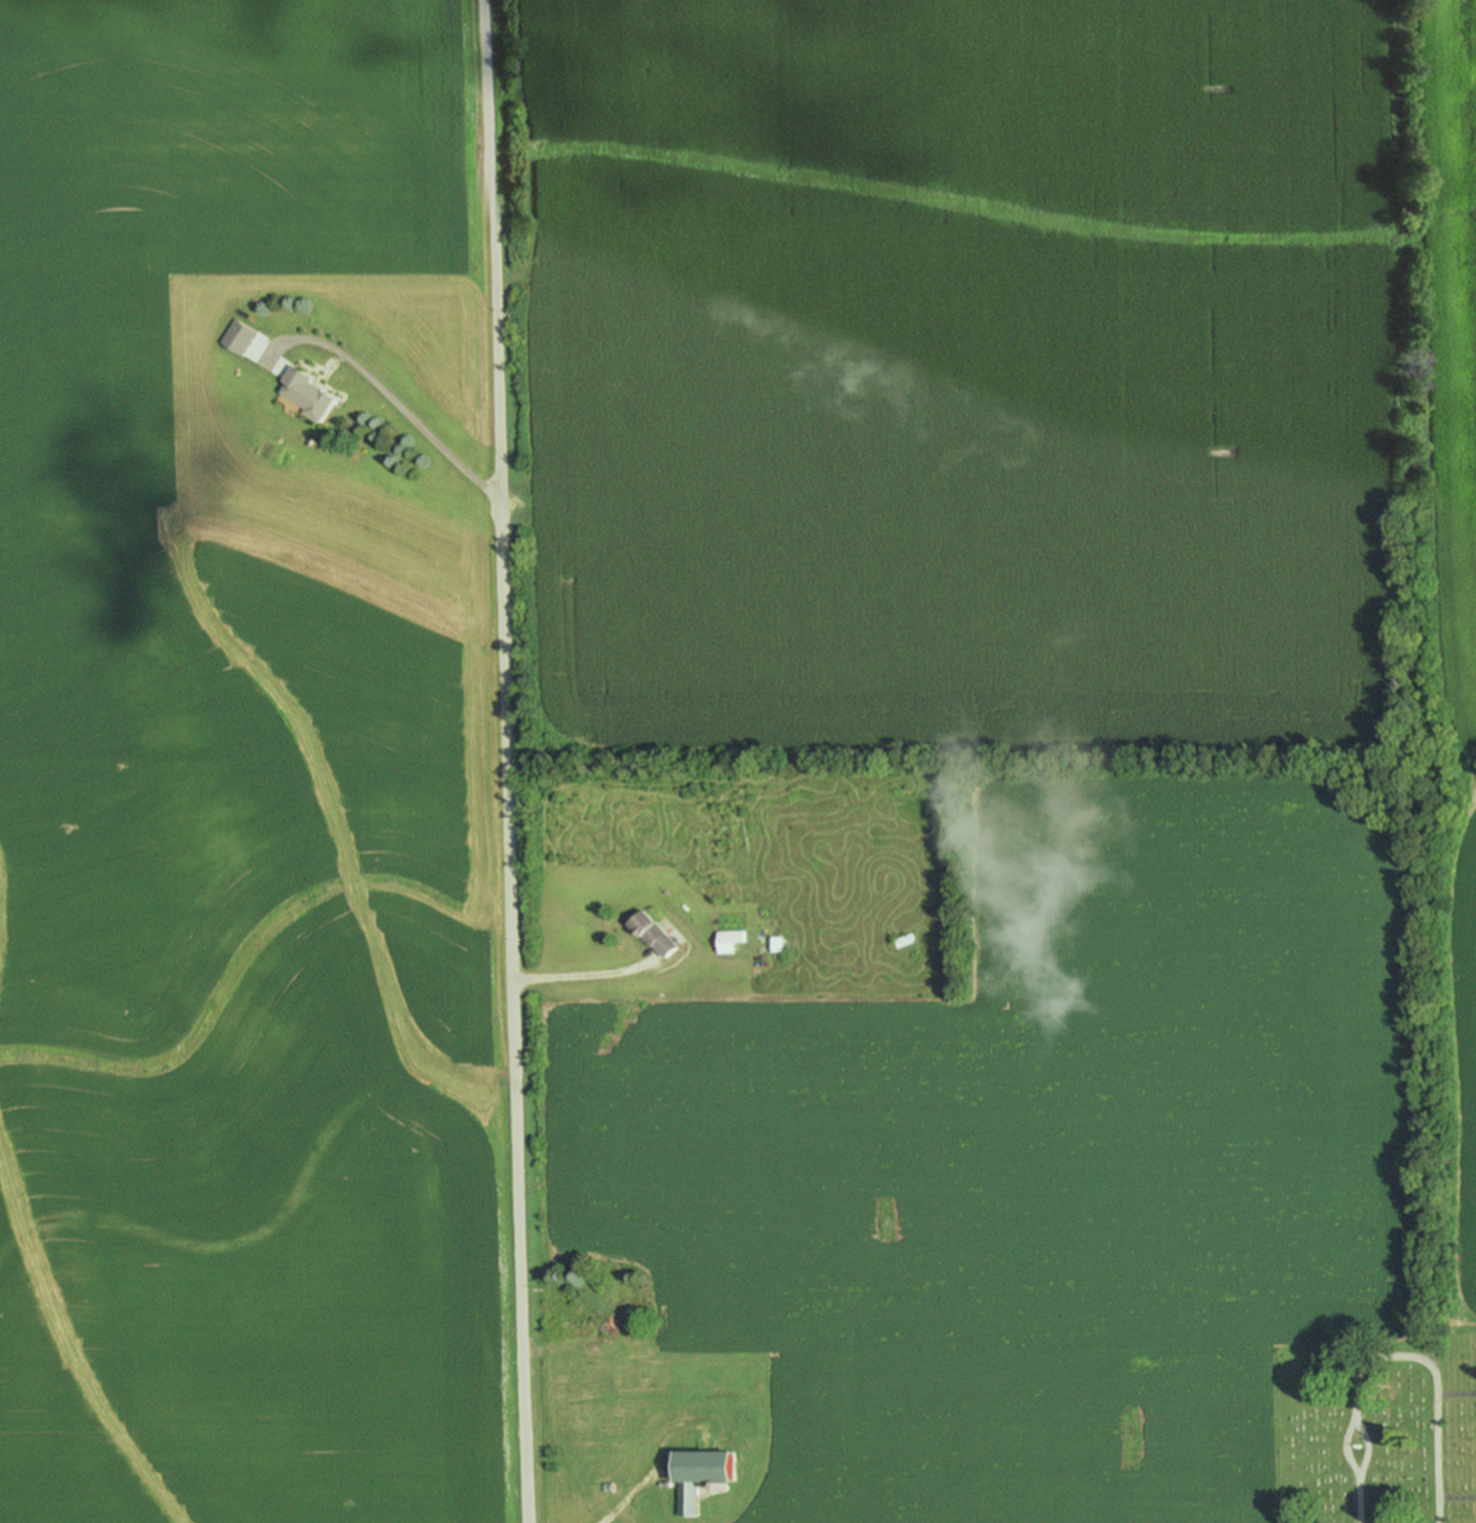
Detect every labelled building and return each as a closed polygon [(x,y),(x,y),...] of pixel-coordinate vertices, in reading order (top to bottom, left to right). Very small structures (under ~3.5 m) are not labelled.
[(312,380),(316,374),(294,363),(279,391),(308,406),(305,412),(325,422),(339,394),(312,380)] [(632,921),(667,959),(682,945),(647,907),(632,921)] [(716,930),(716,953),(735,953),(735,941),(745,941),(745,930),(716,930)] [(913,942),(911,935),(896,939),(897,946),(913,942)] [(699,1516),(699,1482),(747,1481),(747,1450),(667,1451),(667,1463),(677,1463),(678,1516),(699,1516)]
